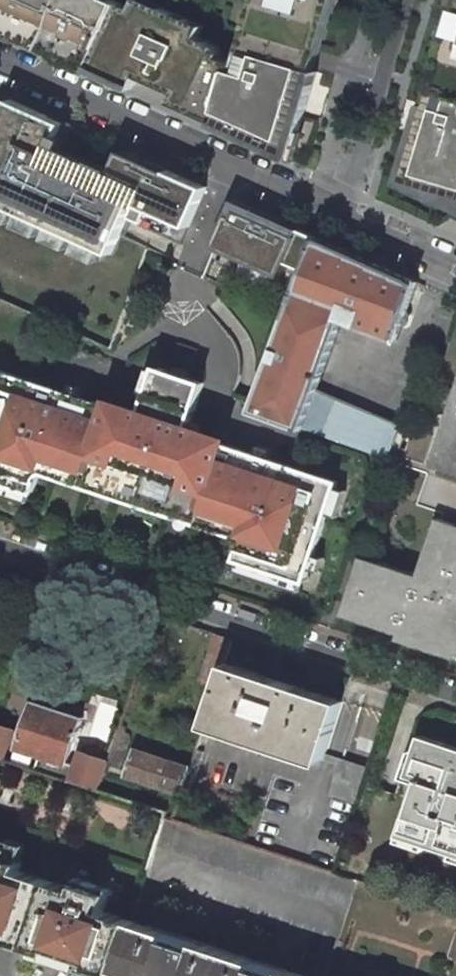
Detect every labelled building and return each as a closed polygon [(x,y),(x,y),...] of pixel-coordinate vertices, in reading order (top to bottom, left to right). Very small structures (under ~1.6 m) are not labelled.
[(4,32),(38,47),(49,24),(59,4),(61,0),(0,0),(0,30),(4,32)] [(106,28),(107,25),(119,1),(119,0),(61,0),(59,4),(49,24),(38,47),(53,54),(54,54),(60,56),(73,62),(87,69),(89,64),(93,56),(106,28)] [(237,62),(226,59),(221,58),(223,52),(220,46),(200,37),(134,8),(121,2),(119,1),(107,25),(106,28),(93,56),(89,64),(135,84),(139,76),(219,111),(215,120),(288,153),(313,70),(303,67),(323,0),(255,0),(237,62)] [(334,0),(323,0),(303,67),(313,70),(334,0)] [(428,104),(437,107),(455,44),(455,9),(428,104)] [(437,107),(428,104),(405,179),(451,193),(452,191),(455,192),(455,44),(437,107)] [(58,144),(66,124),(51,117),(9,99),(0,119),(0,203),(113,255),(135,203),(189,229),(208,187),(122,150),(116,169),(58,144)] [(328,242),(317,237),(308,233),(234,200),(217,245),(282,274),(287,264),(302,270),(251,412),(383,456),(385,459),(389,460),(400,425),(322,391),(346,321),(397,338),(417,282),(328,242)] [(193,363),(198,347),(178,340),(172,356),(193,363)] [(28,502),(31,493),(35,495),(40,481),(42,475),(47,473),(56,476),(88,486),(119,496),(168,512),(198,522),(228,531),(239,535),(240,542),(239,548),(236,555),(235,560),(240,561),(237,571),(252,576),(300,591),(303,582),(308,583),(313,569),(319,571),(323,558),(317,556),(329,520),(331,515),(337,517),(346,491),(339,488),(342,479),(293,464),(288,462),(271,457),(274,449),(256,443),(253,451),(231,444),(233,436),(220,432),(203,427),(201,423),(194,421),(196,417),(208,381),(203,379),(190,375),(192,370),(177,366),(175,371),(158,365),(156,370),(149,368),(140,395),(147,397),(144,407),(122,400),(110,395),(108,403),(84,395),(81,394),(83,388),(71,384),(70,391),(64,389),(46,383),(14,372),(0,368),(0,493),(28,502)] [(455,657),(455,523),(441,518),(439,518),(420,574),(403,569),(395,566),(363,555),(361,561),(343,614),(400,633),(399,638),(455,657)] [(46,609),(56,580),(36,574),(26,602),(45,608),(46,609)] [(66,622),(77,587),(56,580),(46,609),(45,608),(43,614),(66,622)] [(206,668),(222,673),(226,663),(233,639),(216,633),(206,668)] [(343,701),(226,663),(222,673),(206,720),(324,759),(343,701)] [(82,718),(32,701),(16,748),(32,753),(31,756),(39,759),(36,767),(85,783),(99,788),(108,762),(80,752),(75,766),(67,763),(82,718)] [(0,725),(0,755),(6,757),(15,730),(0,725)] [(455,854),(455,746),(423,735),(391,832),(417,841),(441,849),(455,854)] [(127,775),(182,794),(185,785),(190,767),(136,749),(127,775)] [(204,752),(196,749),(190,767),(185,785),(192,787),(204,752)] [(156,845),(349,908),(357,880),(334,872),(173,819),(165,817),(156,845)] [(417,841),(391,832),(387,844),(412,853),(415,846),(417,841)] [(441,849),(417,841),(415,846),(439,855),(441,849)] [(96,961),(100,969),(115,974),(116,969),(115,968),(131,920),(102,910),(110,888),(75,877),(72,887),(19,870),(22,862),(8,857),(12,847),(0,843),(0,930),(96,961)] [(441,849),(439,855),(437,860),(455,867),(455,854),(441,849)] [(131,920),(115,968),(116,969),(139,975),(302,975),(131,920)] [(96,961),(0,930),(0,936),(100,969),(96,961)]
